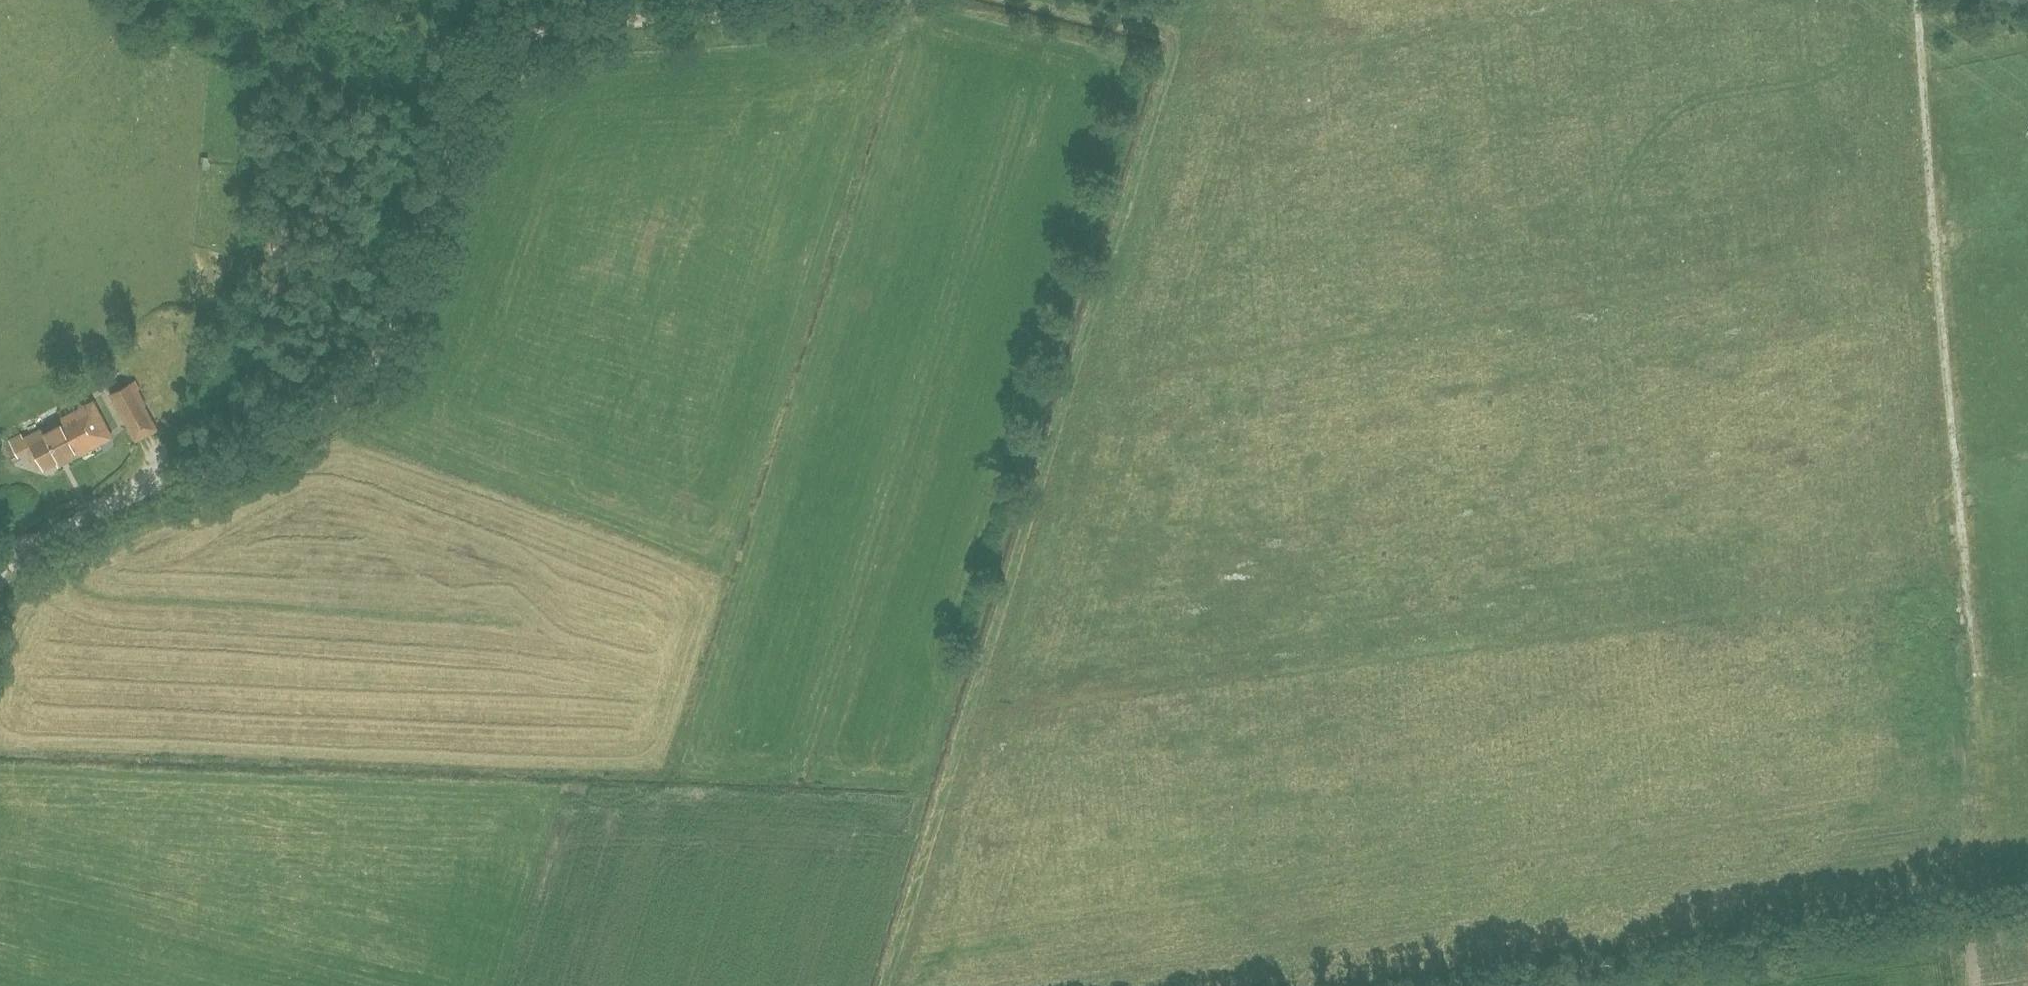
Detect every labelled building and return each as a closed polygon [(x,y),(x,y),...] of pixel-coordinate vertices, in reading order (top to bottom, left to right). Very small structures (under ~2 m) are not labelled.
[(156,429),(131,383),(111,393),(136,440),(156,429)] [(43,467),(78,448),(72,437),(88,428),(77,409),(26,436),(35,453),(31,455),(31,457),(36,467),(39,468),(42,466),(43,467)] [(11,586),(26,571),(20,564),(5,579),(11,586)]
